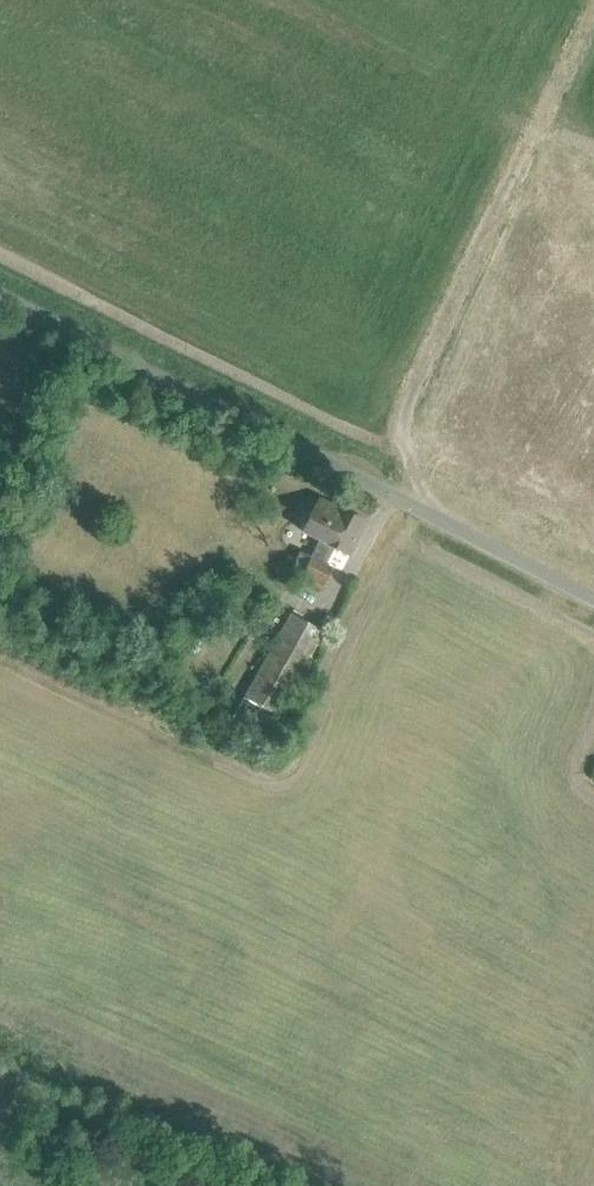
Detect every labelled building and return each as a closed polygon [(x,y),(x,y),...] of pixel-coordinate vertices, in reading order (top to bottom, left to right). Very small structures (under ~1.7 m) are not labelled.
[(327,564),(333,549),(349,557),(367,522),(319,498),(301,533),(317,541),(310,557),(299,552),(291,571),(324,587),(334,567),(327,564)] [(264,740),(276,716),(322,633),(289,615),(243,697),(244,697),(231,723),(264,740)]
